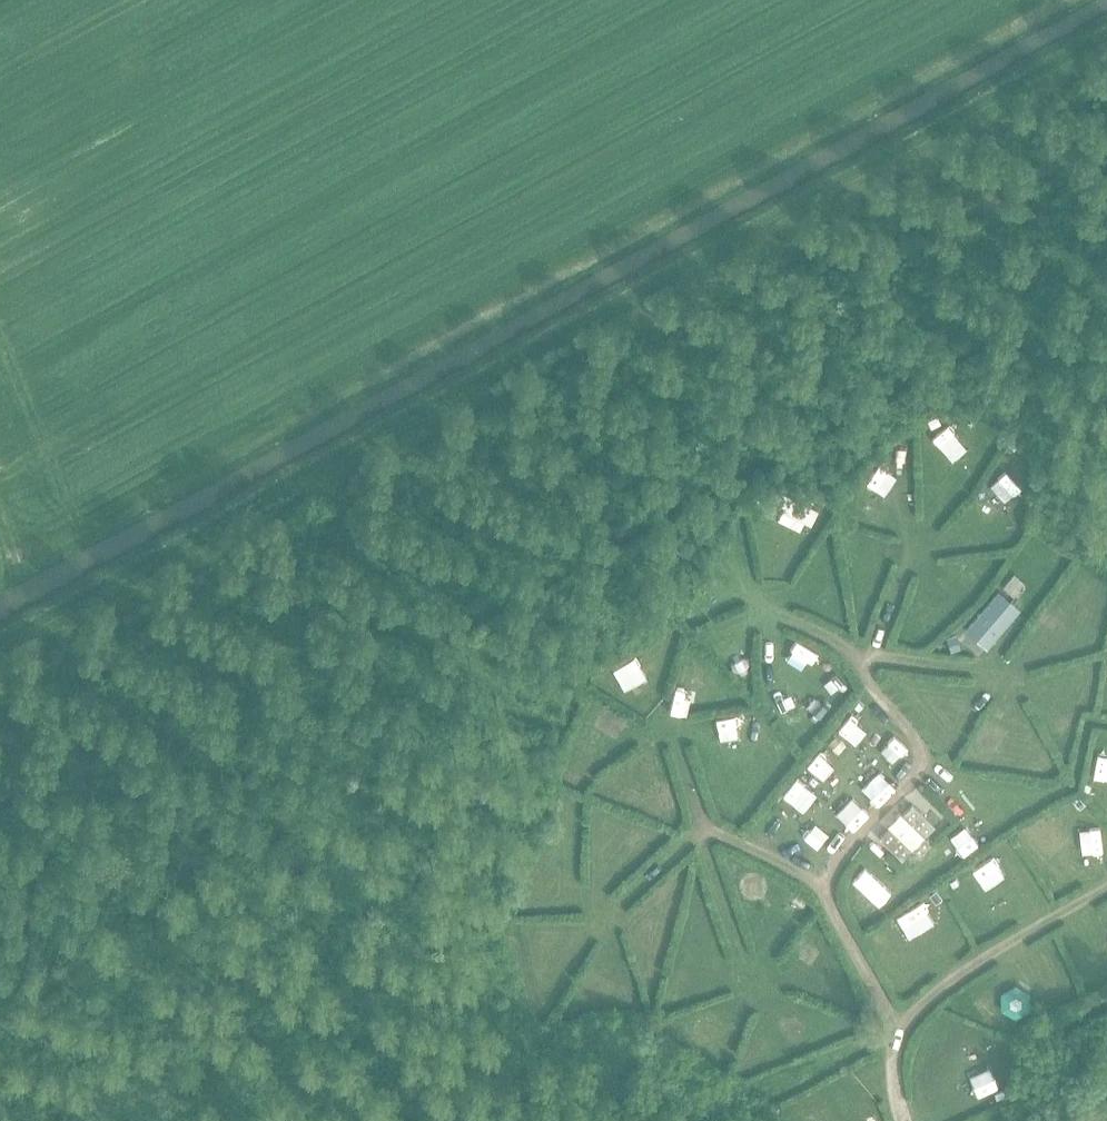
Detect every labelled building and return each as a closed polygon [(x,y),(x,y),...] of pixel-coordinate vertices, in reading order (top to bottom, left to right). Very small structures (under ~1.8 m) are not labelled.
[(745,698),(716,701),(718,715),(747,712),(745,698)] [(934,826),(911,803),(877,837),(900,860),(911,849),(918,856),(930,844),(923,837),(934,826)] [(1015,1018),(1029,1010),(1029,992),(1013,985),(999,993),(1000,1010),(1015,1018)]
